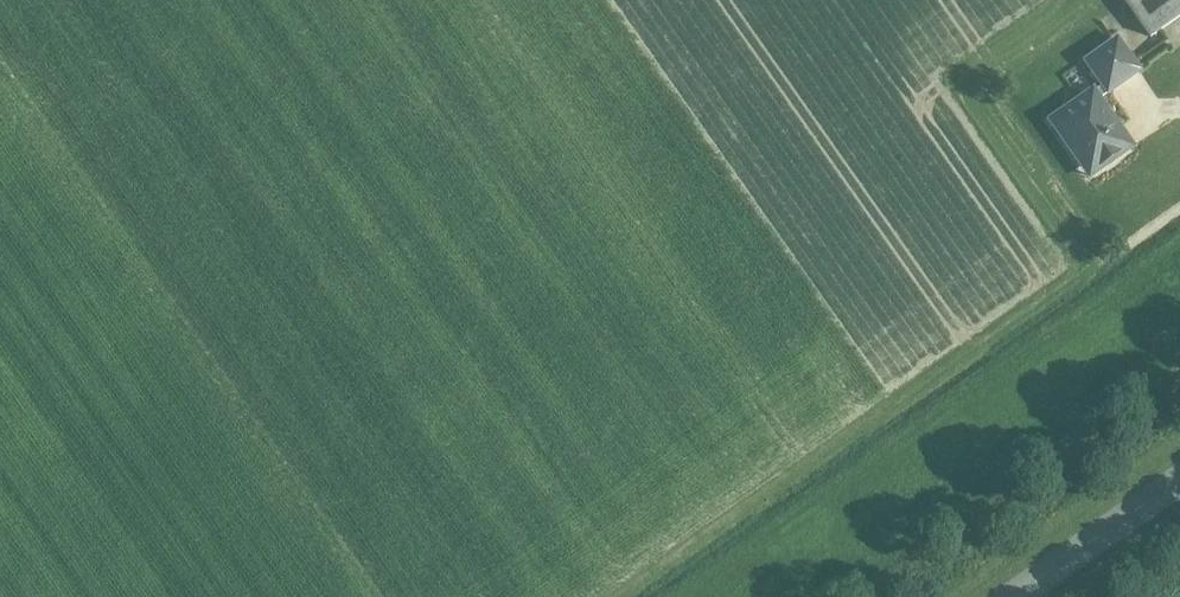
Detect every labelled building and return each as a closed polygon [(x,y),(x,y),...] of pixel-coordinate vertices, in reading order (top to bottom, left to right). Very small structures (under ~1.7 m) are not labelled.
[(1179,16),(1179,0),(1124,0),(1150,37),(1179,16)] [(1139,71),(1117,39),(1085,61),(1102,86),(1093,92),(1093,91),(1050,121),(1077,159),(1085,154),(1097,171),(1103,167),(1107,166),(1110,164),(1113,162),(1116,159),(1118,156),(1124,152),(1112,135),(1120,129),(1099,99),(1139,71)]
